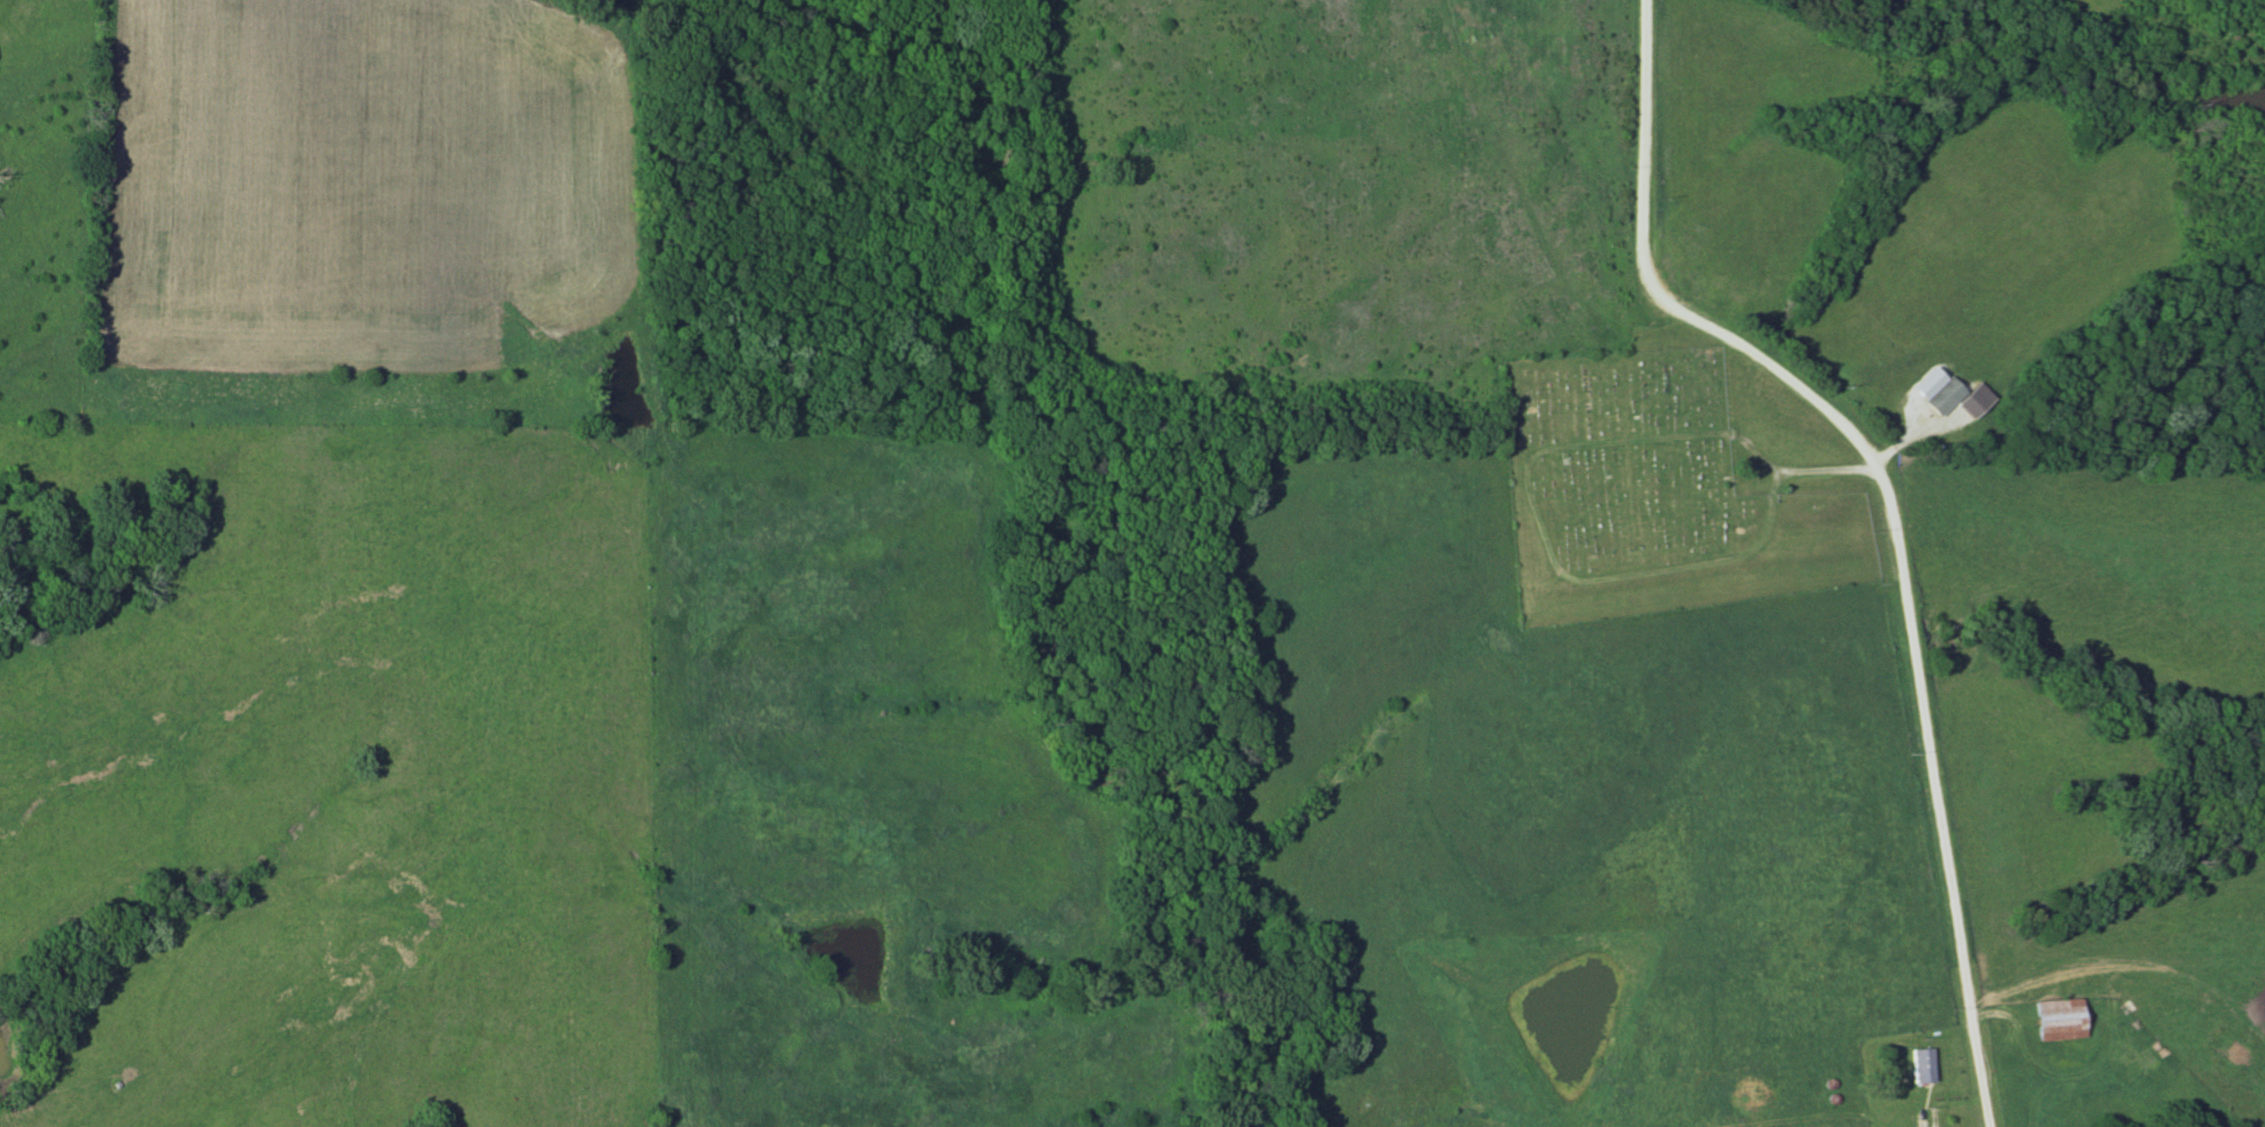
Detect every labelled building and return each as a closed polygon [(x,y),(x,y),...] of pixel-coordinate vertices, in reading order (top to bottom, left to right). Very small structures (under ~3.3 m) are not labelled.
[(1925,398),(1940,415),(1966,391),(1951,375),(1925,398)] [(2040,1038),(2089,1036),(2087,996),(2038,999),(2040,1038)]
